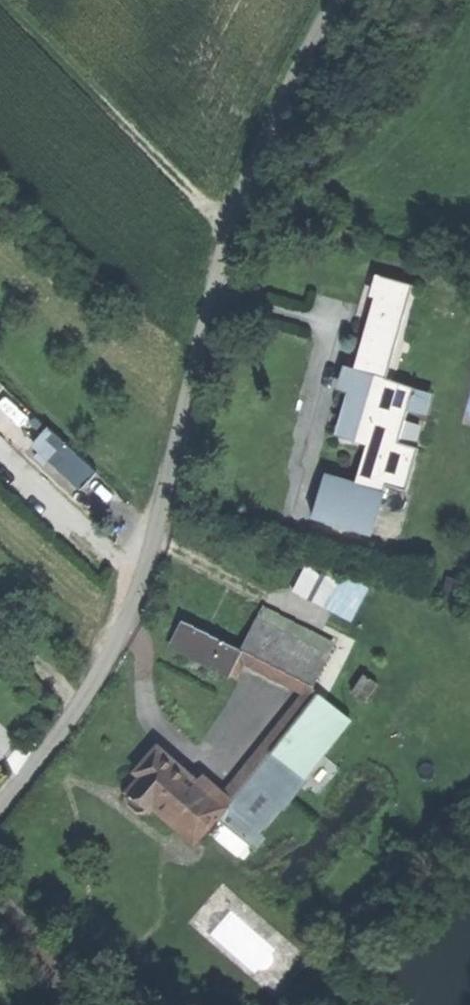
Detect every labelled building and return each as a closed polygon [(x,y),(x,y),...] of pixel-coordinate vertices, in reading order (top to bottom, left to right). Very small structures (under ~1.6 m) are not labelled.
[(369,535),(371,527),(403,420),(412,388),(385,380),(413,285),(381,276),(374,299),(379,300),(358,372),(353,371),(346,393),(378,403),(364,450),(350,497),(318,488),(309,518),(369,535)] [(422,426),(403,420),(371,527),(390,533),(422,426)] [(81,489),(94,474),(46,428),(32,443),(81,489)] [(359,616),(370,584),(305,563),(295,595),(359,616)] [(461,606),(467,583),(448,577),(441,600),(461,606)] [(235,660),(239,652),(181,622),(169,646),(227,676),(235,660)] [(255,623),(239,652),(235,660),(304,695),(223,798),(201,780),(197,786),(224,811),(215,821),(245,847),(301,773),(305,777),(349,723),(314,698),(311,688),(328,659),(255,623)] [(185,820),(202,835),(215,821),(224,811),(197,786),(156,750),(144,763),(134,776),(139,780),(125,795),(129,798),(126,801),(126,808),(134,816),(141,815),(143,813),(147,816),(151,811),(175,832),(185,820)] [(185,820),(175,832),(192,846),(202,835),(185,820)]
